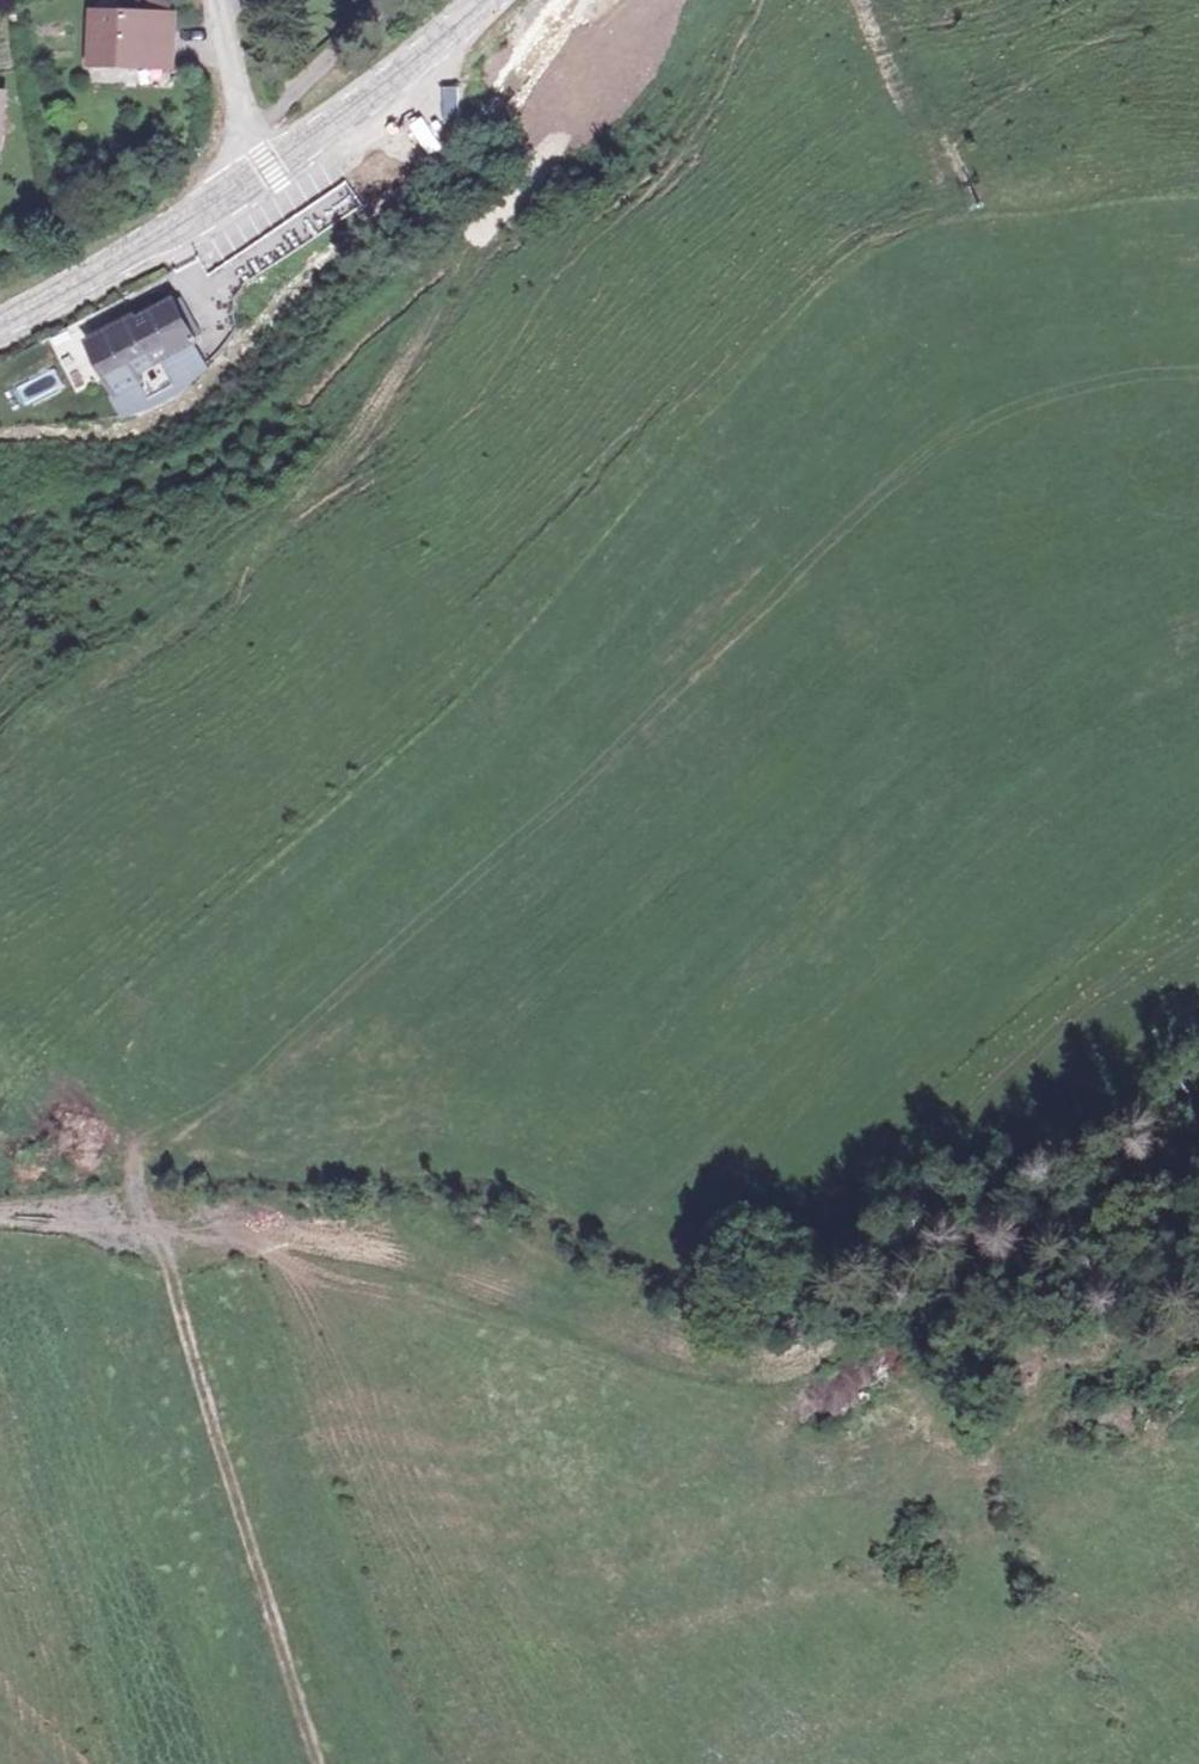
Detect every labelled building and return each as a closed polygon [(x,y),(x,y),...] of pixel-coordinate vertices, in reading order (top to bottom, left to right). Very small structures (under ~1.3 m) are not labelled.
[(152,7),(175,9),(176,0),(153,0),(152,7)] [(97,3),(93,54),(174,59),(180,9),(175,9),(152,7),(97,3)] [(179,285),(96,334),(128,383),(148,371),(144,363),(204,326),(179,285)]
